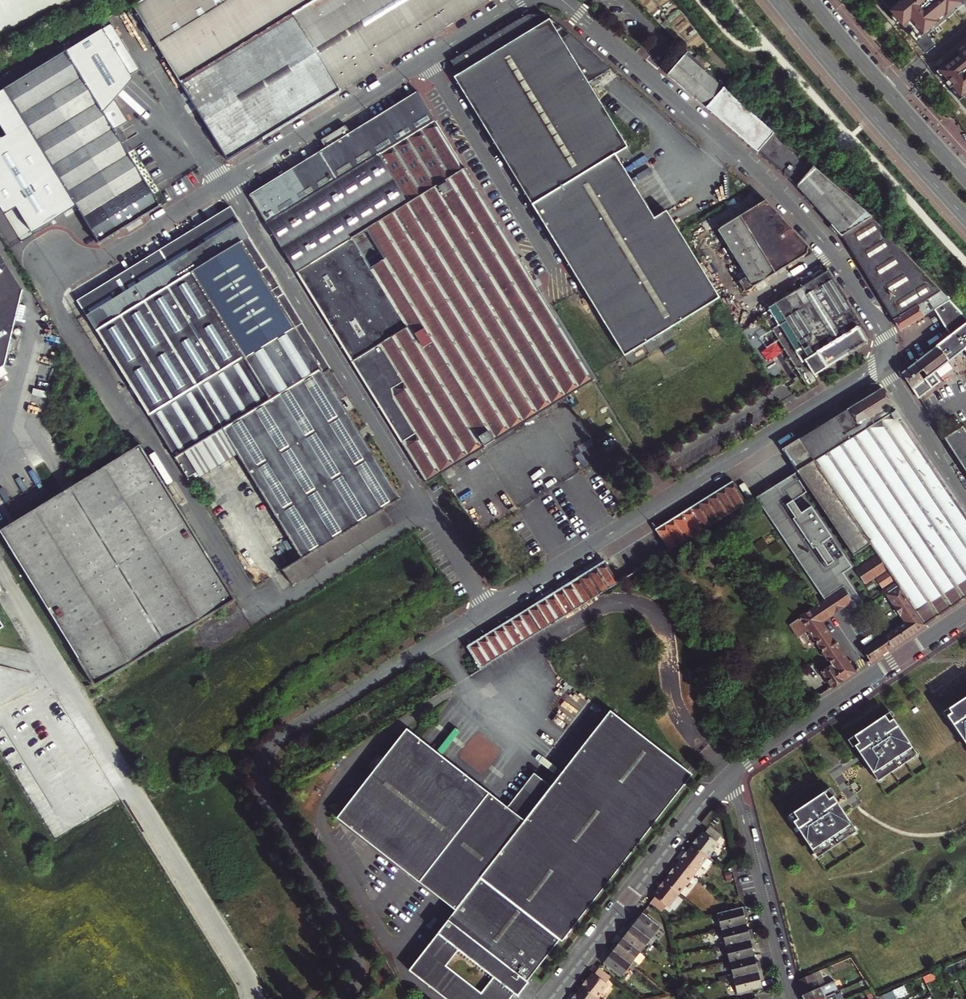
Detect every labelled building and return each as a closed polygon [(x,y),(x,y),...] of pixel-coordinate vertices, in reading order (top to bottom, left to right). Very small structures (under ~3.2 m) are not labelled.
[(63,8),(71,3),(70,0),(0,0),(0,35),(63,8)] [(133,7),(190,98),(229,161),(493,0),(145,0),(133,7)] [(920,37),(963,3),(960,0),(903,0),(889,11),(902,28),(909,23),(920,37)] [(611,334),(610,333),(625,355),(718,297),(680,233),(666,212),(654,219),(614,155),(634,141),(555,25),(517,23),(452,64),(460,77),(456,80),(533,207),(583,288),(611,334)] [(113,25),(66,52),(75,66),(118,39),(124,49),(81,75),(115,132),(128,123),(113,98),(128,81),(141,71),(113,25)] [(78,208),(100,245),(161,208),(115,132),(81,75),(124,49),(118,39),(75,66),(66,52),(16,82),(13,78),(4,84),(6,88),(5,89),(27,125),(78,208)] [(937,72),(959,100),(965,94),(965,49),(937,72)] [(768,145),(777,136),(734,99),(688,53),(667,75),(771,164),(780,155),(768,145)] [(251,197),(297,273),(340,343),(427,484),(594,381),(418,94),(350,136),(335,145),(327,150),(251,197)] [(27,125),(0,141),(0,205),(3,210),(14,204),(34,234),(78,208),(27,125)] [(335,145),(350,136),(344,127),(329,136),(335,145)] [(327,150),(335,145),(329,136),(322,141),(327,150)] [(842,237),(872,218),(777,136),(768,145),(780,155),(771,164),(798,187),(800,190),(813,205),(831,225),(837,233),(841,238),(842,237)] [(811,207),(813,205),(800,190),(798,192),(811,207)] [(806,255),(808,247),(766,200),(718,229),(743,270),(747,276),(742,280),(738,282),(745,292),(806,255)] [(231,209),(70,308),(73,313),(82,308),(100,337),(129,384),(188,478),(197,471),(200,476),(238,457),(303,559),(383,510),(400,500),(347,413),(354,408),(231,209)] [(918,308),(942,294),(872,218),(842,237),(900,331),(923,316),(918,308)] [(835,235),(837,233),(831,225),(829,228),(833,234),(835,235)] [(7,367),(25,292),(0,250),(0,371),(7,367)] [(742,280),(747,276),(743,270),(738,273),(742,280)] [(861,326),(862,326),(847,301),(848,300),(838,285),(837,285),(828,271),(768,308),(769,310),(762,314),(806,386),(812,382),(810,379),(815,376),(868,344),(866,342),(869,340),(861,326)] [(933,310),(934,310),(949,300),(942,294),(918,308),(923,316),(933,310)] [(934,310),(937,316),(954,306),(949,300),(934,310)] [(954,306),(937,316),(951,336),(902,374),(918,400),(938,383),(932,374),(963,350),(965,353),(965,319),(954,306)] [(82,308),(73,313),(77,320),(91,342),(100,337),(82,308)] [(73,313),(69,316),(87,345),(91,342),(77,320),(73,313)] [(882,389),(799,440),(783,450),(797,471),(801,477),(854,555),(871,544),(879,557),(887,568),(889,570),(894,578),(896,581),(926,625),(965,598),(965,514),(882,389)] [(962,427),(944,439),(965,472),(965,433),(962,427)] [(141,446),(72,488),(61,495),(2,531),(97,687),(236,601),(210,558),(172,497),(168,490),(141,446)] [(820,604),(820,605),(847,587),(854,598),(853,599),(857,606),(862,602),(843,572),(852,566),(811,506),(808,508),(809,508),(801,513),(792,500),(800,495),(801,496),(807,492),(794,473),(756,497),(759,502),(825,600),(820,604)] [(756,476),(746,481),(751,492),(761,487),(756,476)] [(670,550),(747,503),(733,481),(656,528),(670,550)] [(172,497),(210,558),(217,554),(191,511),(192,510),(176,485),(168,490),(172,497)] [(303,559),(283,572),(292,586),(392,525),(383,510),(303,559)] [(865,582),(887,568),(879,557),(858,570),(865,582)] [(480,670),(550,627),(619,584),(605,563),(466,649),(480,670)] [(876,579),(882,586),(894,578),(889,570),(876,579)] [(872,661),(926,625),(896,581),(884,590),(906,622),(864,649),(872,661)] [(820,605),(828,616),(853,599),(854,598),(847,587),(820,605)] [(856,672),(821,621),(828,616),(820,605),(792,624),(799,636),(810,629),(834,665),(823,672),(833,687),(856,672)] [(945,712),(965,744),(965,697),(945,712)] [(519,997),(521,998),(532,985),(530,983),(535,978),(562,941),(565,943),(695,775),(613,712),(555,788),(537,774),(510,809),(409,731),(340,821),(458,912),(412,973),(446,998),(515,998),(518,995),(520,997),(519,997)] [(891,712),(851,737),(879,783),(920,757),(891,712)] [(435,741),(450,721),(446,718),(431,738),(435,741)] [(830,788),(791,814),(817,857),(859,831),(848,815),(830,788)] [(694,844),(710,856),(721,842),(719,841),(724,835),(711,826),(707,832),(705,830),(694,843),(694,844)] [(710,856),(694,844),(688,852),(688,851),(683,857),(684,858),(679,863),(695,876),(710,856)] [(664,882),(680,895),(695,876),(679,863),(675,869),(674,868),(664,882)] [(680,895),(664,882),(664,881),(654,896),(655,897),(651,902),(663,912),(667,907),(670,908),(680,895)] [(748,906),(716,914),(717,918),(720,917),(724,930),(748,923),(747,917),(750,916),(748,906)] [(637,917),(631,924),(655,942),(657,939),(655,937),(662,928),(643,913),(639,919),(637,917)] [(748,923),(724,930),(726,940),(722,941),(724,946),(756,938),(753,928),(750,929),(748,923)] [(655,942),(631,924),(626,931),(628,933),(624,938),(642,953),(650,943),(652,945),(655,942)] [(635,962),(642,953),(624,938),(620,944),(617,942),(612,949),(635,967),(638,964),(635,962)] [(758,947),(756,938),(724,946),(725,951),(729,949),(732,962),(756,955),(755,948),(758,947)] [(635,967),(612,949),(606,956),(608,958),(604,964),(622,978),(630,968),(633,970),(635,967)] [(756,955),(732,962),(734,972),(730,973),(731,978),(763,970),(761,960),(758,961),(756,955)] [(946,973),(956,969),(954,964),(944,969),(946,973)] [(601,969),(596,974),(595,973),(588,981),(587,980),(583,986),(584,986),(600,998),(611,986),(608,984),(613,978),(601,969)] [(763,970),(731,978),(733,982),(737,981),(740,993),(764,987),(762,980),(766,979),(763,970)] [(799,980),(802,995),(832,982),(829,976),(813,983),(810,975),(799,980)] [(804,998),(821,998),(835,993),(838,991),(834,981),(832,982),(802,995),(804,998)] [(584,986),(578,994),(577,994),(573,998),(600,998),(584,986)] [(898,996),(906,993),(904,986),(895,989),(898,996)] [(874,997),(869,988),(862,991),(866,998),(869,998),(874,997)]
